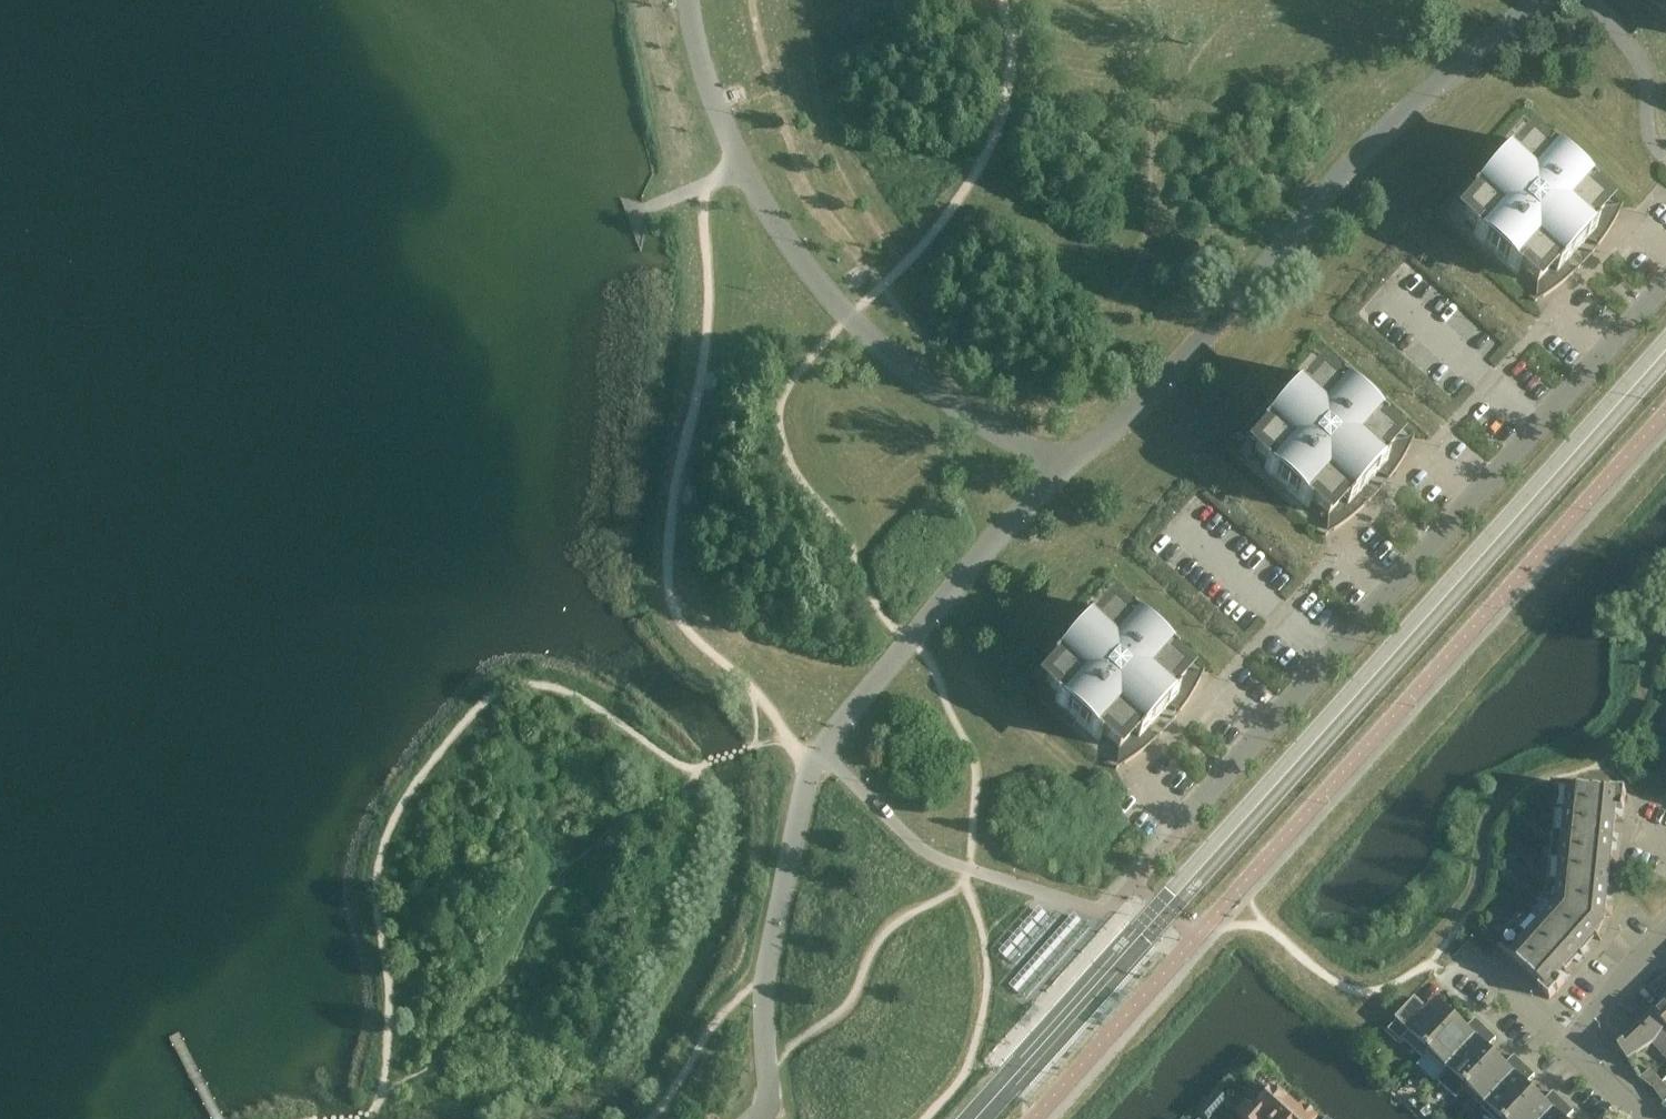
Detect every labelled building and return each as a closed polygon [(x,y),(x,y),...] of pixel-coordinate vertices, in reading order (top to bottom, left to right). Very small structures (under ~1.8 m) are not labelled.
[(1542,296),(1543,297),(1559,286),(1573,273),(1572,272),(1571,274),(1563,266),(1591,235),(1599,242),(1598,244),(1598,245),(1610,229),(1619,212),(1618,211),(1616,214),(1602,210),(1603,208),(1588,194),(1592,190),(1593,191),(1594,189),(1550,149),(1549,151),(1549,152),(1545,156),(1530,142),(1516,158),(1511,154),(1512,153),(1510,152),(1471,196),(1472,197),(1473,196),(1478,200),(1464,216),(1479,230),(1475,235),(1474,234),(1473,235),(1517,275),(1519,274),(1518,273),(1522,268),(1537,282),(1538,281),(1545,294),(1542,296)] [(1333,529),(1334,530),(1350,518),(1364,506),(1363,505),(1362,507),(1354,499),(1382,468),(1390,475),(1389,477),(1390,478),(1401,462),(1410,445),(1409,444),(1407,447),(1394,442),(1395,441),(1379,427),(1383,422),(1384,423),(1385,422),(1341,382),(1340,384),(1341,384),(1336,389),(1321,375),(1307,391),(1302,387),(1303,386),(1302,385),(1262,429),(1263,430),(1264,429),(1269,433),(1255,449),(1270,463),(1266,467),(1265,467),(1264,468),(1308,508),(1310,506),(1309,505),(1313,501),(1328,515),(1329,514),(1336,527),(1333,529)] [(1124,762),(1125,763),(1141,751),(1155,738),(1153,739),(1145,732),(1173,701),(1181,708),(1180,710),(1181,710),(1192,695),(1201,678),(1200,677),(1198,680),(1185,675),(1186,674),(1170,660),(1174,655),(1175,656),(1176,655),(1132,615),(1131,617),(1132,617),(1128,622),(1112,608),(1098,624),(1093,620),(1094,619),(1093,617),(1053,662),(1054,663),(1055,662),(1060,666),(1046,682),(1061,696),(1057,700),(1056,700),(1055,701),(1099,741),(1101,739),(1100,738),(1104,734),(1120,748),(1120,747),(1127,760),(1124,762)] [(1611,794),(1558,788),(1550,787),(1539,891),(1534,903),(1497,944),(1543,985),(1538,990),(1539,991),(1541,990),(1549,997),(1548,999),(1549,1000),(1571,976),(1603,938),(1613,916),(1620,843),(1623,821),(1626,789),(1625,789),(1625,791),(1613,789),(1614,787),(1612,787),(1611,794)] [(1001,987),(1028,1012),(1036,1003),(1098,934),(1073,911),(1061,924),(1038,903),(994,952),(1015,971),(1001,987)] [(1658,981),(1657,982),(1652,988),(1660,1000),(1662,999),(1665,1001),(1661,1007),(1654,1013),(1665,1026),(1665,989),(1658,981)] [(1123,992),(1097,1021),(1102,1025),(1128,996),(1123,992)] [(1404,1040),(1423,1057),(1458,1020),(1451,1008),(1446,1011),(1436,1002),(1428,1011),(1416,1000),(1386,1031),(1400,1045),(1404,1040)] [(1039,1011),(1033,1006),(1020,1021),(1025,1026),(1039,1011)] [(1654,1013),(1619,1047),(1629,1060),(1654,1043),(1665,1055),(1665,1026),(1654,1013)] [(1458,1020),(1423,1057),(1423,1058),(1426,1054),(1445,1072),(1486,1029),(1476,1019),(1469,1026),(1470,1028),(1467,1031),(1458,1020)] [(1486,1029),(1445,1072),(1438,1080),(1457,1098),(1465,1090),(1497,1057),(1485,1048),(1488,1044),(1489,1046),(1496,1038),(1486,1029)] [(1497,1057),(1465,1090),(1484,1109),(1525,1065),(1515,1056),(1508,1063),(1509,1065),(1506,1068),(1497,1057)] [(1484,1109),(1495,1118),(1511,1118),(1535,1093),(1523,1084),(1527,1081),(1528,1082),(1535,1075),(1525,1065),(1484,1109)] [(1654,1089),(1662,1082),(1650,1069),(1641,1079),(1654,1089)] [(1664,1103),(1665,1102),(1665,1086),(1662,1082),(1654,1089),(1664,1103)] [(1317,1118),(1301,1104),(1296,1109),(1272,1087),(1253,1108),(1245,1101),(1234,1113),(1240,1118),(1316,1118),(1317,1118)] [(1511,1118),(1548,1118),(1564,1102),(1554,1092),(1546,1100),(1548,1101),(1545,1104),(1535,1093),(1511,1118)] [(1225,1100),(1217,1093),(1208,1102),(1217,1110),(1225,1100)] [(1208,1102),(1199,1112),(1207,1118),(1208,1118),(1217,1110),(1208,1102)] [(1548,1118),(1564,1118),(1565,1117),(1567,1118),(1574,1111),(1564,1102),(1548,1118)]
